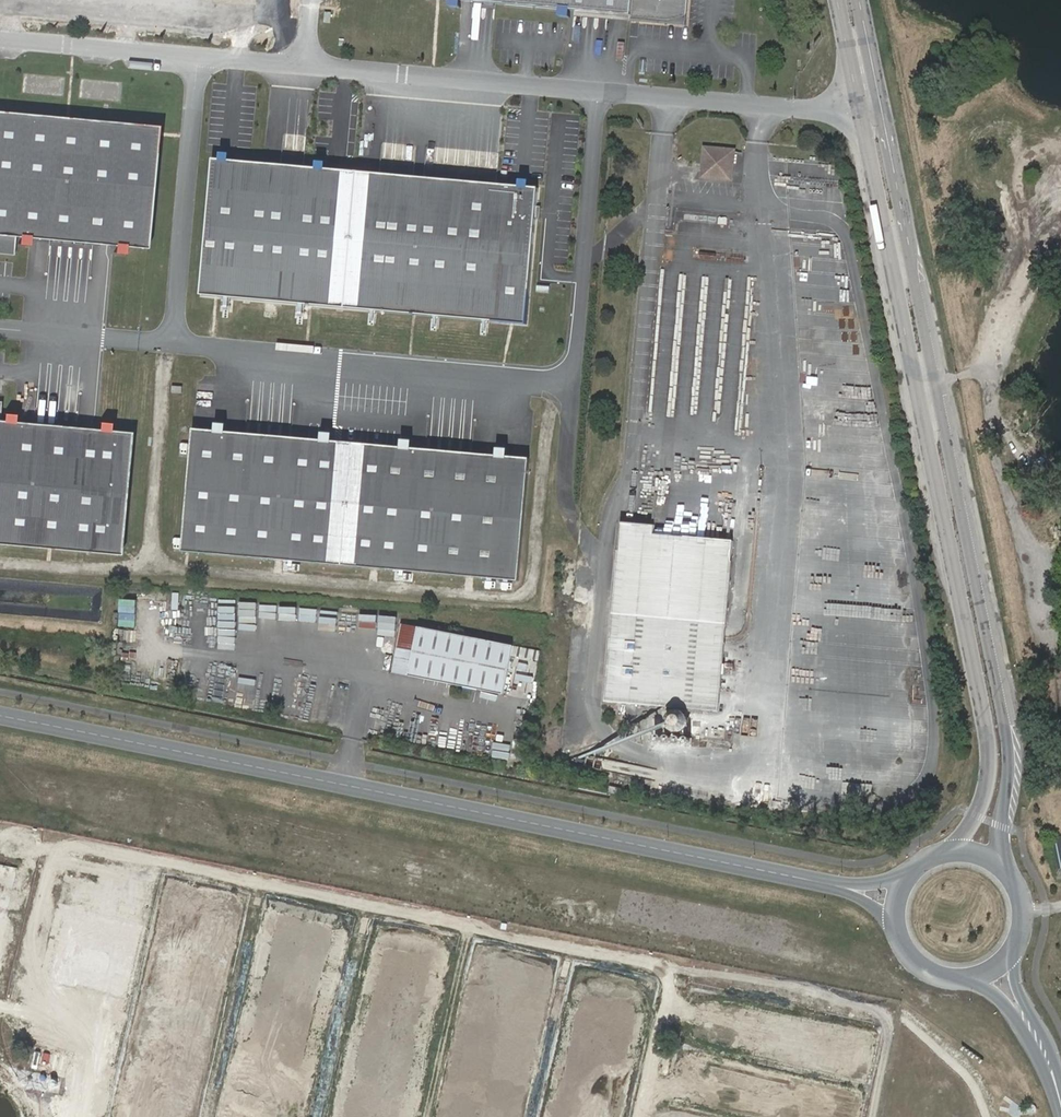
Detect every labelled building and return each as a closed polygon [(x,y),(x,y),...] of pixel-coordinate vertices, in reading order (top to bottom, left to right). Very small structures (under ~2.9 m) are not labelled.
[(633,10),(632,16),(660,19),(668,19),(686,15),(688,0),(517,0),(633,10)] [(0,110),(0,252),(12,253),(14,242),(15,241),(26,242),(27,235),(112,243),(112,250),(122,250),(123,244),(145,246),(155,124),(0,110)] [(733,152),(705,148),(702,175),(730,178),(733,152)] [(262,178),(263,165),(211,160),(209,174),(262,178)] [(507,325),(517,201),(417,192),(316,183),(317,170),(263,165),(262,178),(209,174),(198,296),(507,325)] [(417,192),(418,179),(317,170),(316,183),(417,192)] [(517,201),(518,189),(418,179),(417,192),(517,201)] [(523,327),(536,191),(518,189),(517,201),(507,325),(523,327)] [(117,554),(130,432),(128,430),(107,429),(104,425),(92,424),(91,431),(7,424),(8,417),(0,416),(0,543),(117,554)] [(525,456),(189,424),(178,546),(514,578),(525,456)] [(876,499),(876,510),(892,510),(892,499),(876,499)] [(720,706),(734,535),(656,528),(656,520),(621,516),(604,695),(720,706)] [(513,646),(401,624),(391,671),(504,693),(513,646)] [(1051,842),(1056,866),(1060,864),(1060,840),(1051,842)] [(24,912),(31,870),(0,865),(0,908),(24,912)] [(138,892),(70,880),(62,926),(124,937),(122,951),(153,957),(155,945),(221,957),(229,911),(162,899),(164,886),(139,882),(138,892)] [(202,1052),(195,1086),(246,1096),(249,1081),(243,1080),(246,1061),(202,1052)]
